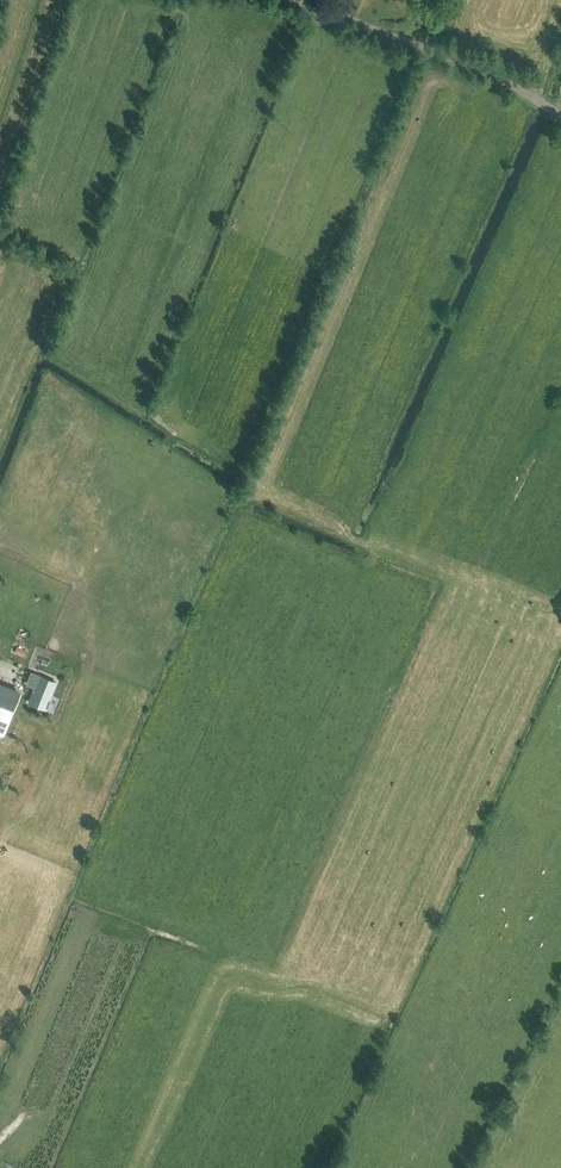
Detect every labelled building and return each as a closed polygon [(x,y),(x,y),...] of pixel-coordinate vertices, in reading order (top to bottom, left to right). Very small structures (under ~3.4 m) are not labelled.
[(24,656),(26,651),(17,647),(15,653),(24,656)] [(31,672),(27,682),(36,686),(29,702),(45,708),(56,682),(31,672)] [(6,715),(10,717),(20,693),(0,685),(0,730),(6,715)]
